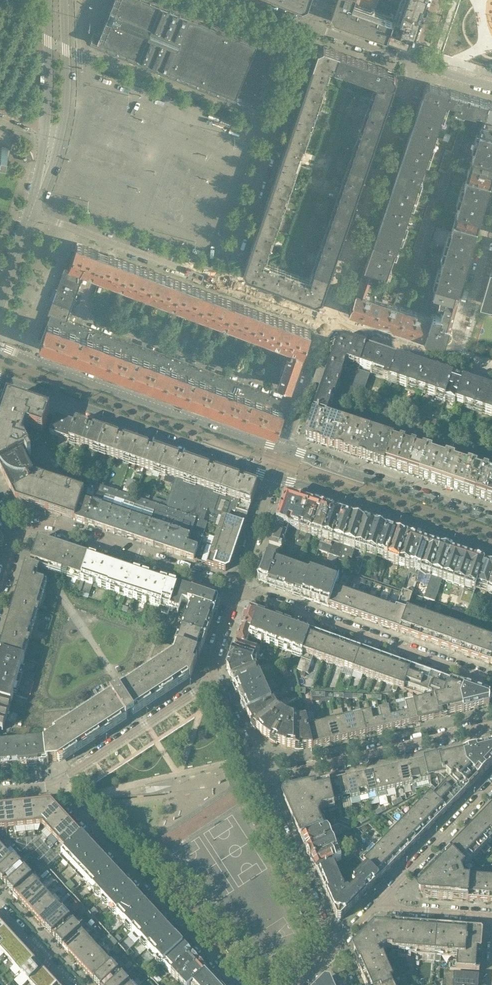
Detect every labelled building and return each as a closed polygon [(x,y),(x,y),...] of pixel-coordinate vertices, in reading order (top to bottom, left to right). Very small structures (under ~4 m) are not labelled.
[(109,9),(111,10),(107,17),(106,17),(99,35),(94,32),(94,30),(90,40),(98,43),(97,46),(95,45),(95,46),(258,111),(259,108),(283,49),(284,46),(169,0),(113,0),(109,9)] [(352,2),(353,0),(335,0),(330,13),(332,13),(333,16),(333,17),(386,36),(392,19),(392,20),(393,17),(375,10),(352,2)] [(378,0),(353,0),(352,2),(375,10),(378,0)] [(426,0),(401,0),(395,15),(394,14),(393,17),(392,20),(392,19),(386,36),(408,44),(411,33),(414,34),(426,0)] [(466,60),(472,41),(452,35),(446,53),(466,60)] [(318,48),(308,77),(324,82),(329,65),(335,67),(340,52),(323,45),(323,46),(319,48),(318,48)] [(353,73),(359,58),(340,52),(335,67),(353,73)] [(372,80),(377,65),(359,58),(353,73),(372,80)] [(394,71),(377,65),(372,80),(378,82),(373,95),(389,100),(397,76),(395,75),(394,73),(394,71)] [(324,82),(308,77),(294,119),(309,124),(324,82)] [(466,110),(470,94),(429,82),(425,84),(423,92),(446,100),(447,99),(456,102),(455,106),(466,110)] [(438,126),(444,108),(446,100),(423,92),(414,118),(438,126)] [(488,100),(470,94),(466,110),(475,112),(476,110),(484,113),(488,100)] [(381,124),(389,100),(373,95),(365,118),(381,124)] [(488,100),(484,113),(491,115),(491,101),(488,100)] [(484,113),(482,122),(491,125),(491,115),(484,113)] [(373,147),(381,124),(365,118),(357,142),(373,147)] [(432,143),(438,126),(414,118),(408,135),(431,143),(432,143)] [(309,124),(294,119),(280,161),(295,166),(309,124)] [(482,122),(479,131),(491,135),(491,125),(482,122)] [(459,125),(451,150),(457,152),(465,127),(459,125)] [(0,153),(9,155),(14,133),(0,126),(0,154),(0,153)] [(479,131),(472,157),(491,163),(491,135),(479,131)] [(422,169),(431,143),(408,135),(399,162),(422,169)] [(367,163),(373,147),(357,142),(352,158),(367,163)] [(26,160),(33,157),(30,149),(23,152),(23,153),(20,154),(23,160),(26,159),(26,160)] [(445,169),(448,160),(451,151),(445,149),(412,253),(418,255),(430,215),(434,205),(445,169)] [(472,157),(469,166),(491,173),(491,163),(472,157)] [(362,179),(367,163),(352,158),(347,174),(362,179)] [(454,162),(453,162),(448,160),(445,169),(451,171),(454,162)] [(295,166),(280,161),(265,203),(281,208),(295,166)] [(416,187),(422,169),(399,162),(393,179),(416,187)] [(469,166),(466,175),(491,182),(491,177),(491,173),(469,166)] [(445,169),(434,205),(440,207),(451,171),(445,169)] [(356,195),(362,179),(347,174),(341,190),(356,195)] [(491,182),(466,175),(466,176),(467,176),(461,194),(485,201),(491,182)] [(408,213),(416,187),(393,179),(384,205),(408,213)] [(351,211),(356,195),(341,190),(336,205),(351,211)] [(461,194),(458,207),(456,211),(456,212),(480,219),(482,210),(483,209),(485,201),(461,194)] [(265,203),(253,239),(268,244),(281,208),(265,203)] [(346,226),(351,211),(336,205),(331,221),(346,226)] [(402,230),(408,213),(384,205),(378,223),(402,230)] [(456,212),(455,214),(453,221),(477,228),(480,219),(456,212)] [(430,215),(418,255),(410,279),(416,281),(436,217),(430,215)] [(338,250),(346,226),(331,221),(322,245),(338,250)] [(477,228),(453,221),(446,248),(469,255),(477,228)] [(396,248),(402,230),(378,223),(373,240),(395,248),(396,248)] [(268,244),(253,239),(243,269),(244,269),(246,273),(246,274),(263,280),(269,265),(262,263),(268,244)] [(373,240),(364,266),(378,270),(378,271),(387,274),(395,248),(373,240)] [(91,271),(98,250),(77,242),(73,253),(71,252),(67,262),(85,269),(91,271)] [(330,274),(338,250),(322,245),(314,268),(330,274)] [(469,255),(446,248),(440,266),(464,273),(469,255)] [(120,282),(127,261),(104,252),(98,250),(91,271),(96,273),(120,282)] [(153,271),(127,261),(120,282),(146,292),(153,271)] [(85,269),(67,262),(62,275),(80,282),(85,269)] [(491,267),(490,267),(480,302),(491,305),(491,264),(491,267)] [(304,278),(269,265),(263,280),(299,294),(304,278)] [(378,270),(364,266),(355,291),(365,294),(366,294),(365,294),(369,283),(373,285),(378,271),(378,270)] [(464,273),(440,266),(435,284),(459,291),(464,273)] [(330,274),(314,268),(310,281),(304,278),(299,294),(316,300),(317,299),(321,297),(322,298),(330,274)] [(179,281),(153,271),(146,292),(172,301),(179,281)] [(80,282),(62,275),(58,288),(75,295),(80,282)] [(205,290),(179,281),(172,301),(198,311),(205,290)] [(459,291),(435,284),(433,292),(432,293),(434,293),(433,297),(431,303),(442,306),(454,309),(459,291)] [(58,288),(53,301),(71,307),(75,295),(58,288)] [(232,300),(205,290),(198,311),(224,321),(232,300)] [(381,299),(366,294),(365,294),(355,291),(349,311),(374,320),(381,299)] [(405,308),(381,299),(374,320),(398,328),(405,308)] [(257,310),(232,300),(224,321),(250,331),(257,310)] [(49,312),(50,313),(57,316),(59,311),(68,314),(71,307),(53,301),(49,312)] [(445,341),(449,325),(454,309),(442,306),(440,313),(438,314),(432,312),(430,316),(423,337),(441,343),(445,341)] [(430,316),(405,308),(398,328),(423,337),(430,316)] [(283,320),(257,310),(250,331),(275,340),(283,320)] [(73,355),(84,325),(66,319),(68,314),(59,311),(57,316),(50,313),(41,339),(39,343),(73,355)] [(311,330),(283,320),(275,340),(292,346),(303,351),(311,330)] [(118,338),(84,325),(73,355),(107,368),(118,338)] [(140,346),(118,338),(107,368),(129,376),(140,346)] [(359,368),(366,349),(339,340),(329,368),(343,373),(356,377),(358,373),(359,368)] [(175,359),(140,346),(129,376),(163,389),(175,359)] [(303,351),(292,346),(290,352),(288,351),(277,383),(291,388),(303,351)] [(395,359),(366,349),(359,368),(371,372),(370,375),(371,376),(388,382),(395,359)] [(197,367),(175,359),(163,389),(186,397),(197,367)] [(425,369),(395,359),(388,382),(393,383),(392,386),(397,387),(398,385),(403,386),(402,389),(406,391),(408,388),(412,390),(411,392),(416,394),(417,391),(425,369)] [(231,379),(197,367),(186,397),(220,409),(231,379)] [(335,396),(343,373),(329,368),(314,413),(326,417),(333,395),(335,396)] [(453,379),(425,369),(417,391),(421,393),(420,395),(426,397),(426,394),(431,396),(430,399),(435,400),(436,398),(440,399),(439,402),(445,404),(445,401),(453,379)] [(361,374),(358,373),(356,377),(343,373),(335,396),(333,395),(326,417),(335,420),(342,400),(351,403),(361,374)] [(253,388),(231,379),(220,409),(242,418),(253,388)] [(462,382),(453,379),(445,401),(450,403),(449,405),(454,407),(455,404),(462,382)] [(363,394),(367,383),(363,381),(359,393),(363,394)] [(482,388),(462,382),(455,404),(459,406),(458,408),(463,410),(464,407),(469,409),(468,412),(473,413),(474,411),(482,388)] [(286,400),(253,388),(242,418),(276,430),(286,400)] [(482,388),(474,411),(478,412),(477,415),(482,417),(483,414),(487,415),(487,418),(491,420),(491,419),(491,392),(482,388)] [(36,477),(31,468),(35,466),(28,453),(29,453),(26,446),(41,438),(42,435),(43,435),(50,414),(7,400),(0,419),(0,471),(15,501),(72,520),(82,492),(36,477)] [(393,440),(398,426),(386,422),(391,406),(380,403),(371,433),(381,436),(393,440)] [(326,417),(314,413),(305,437),(308,441),(316,444),(326,417)] [(336,421),(335,420),(326,417),(316,444),(327,448),(336,421)] [(49,435),(68,441),(74,424),(55,418),(49,435)] [(417,479),(427,451),(431,441),(435,430),(401,418),(398,426),(393,440),(383,467),(417,479)] [(336,421),(327,448),(338,452),(348,425),(336,421)] [(74,423),(74,424),(68,441),(67,442),(98,453),(104,434),(74,423)] [(348,425),(338,452),(350,456),(359,429),(348,425)] [(359,429),(350,456),(361,460),(371,433),(359,429)] [(371,433),(361,460),(372,463),(381,436),(371,433)] [(135,444),(104,434),(98,453),(128,463),(135,444)] [(381,436),(372,463),(383,467),(393,440),(381,436)] [(431,441),(427,451),(417,479),(428,483),(437,458),(442,445),(431,441)] [(159,474),(166,455),(135,444),(128,463),(145,469),(143,474),(152,477),(153,474),(151,473),(152,472),(159,474)] [(453,449),(450,459),(454,461),(453,463),(460,465),(466,467),(467,465),(472,467),(474,459),(464,456),(465,453),(453,449)] [(189,484),(195,465),(166,455),(159,474),(167,477),(166,479),(165,478),(163,482),(172,485),(167,503),(165,509),(175,512),(180,514),(189,484)] [(437,458),(428,483),(440,487),(449,459),(445,457),(444,460),(437,458)] [(451,490),(460,465),(453,463),(454,461),(450,459),(449,459),(440,487),(451,490)] [(483,471),(486,463),(475,459),(473,467),(472,467),(463,494),(474,498),(482,473),(483,471)] [(219,495),(225,476),(195,465),(189,484),(180,514),(185,516),(195,519),(206,523),(209,513),(212,514),(219,495)] [(472,467),(467,465),(466,467),(460,465),(451,490),(463,494),(472,467)] [(491,482),(491,476),(487,475),(488,472),(483,471),(482,473),(474,498),(485,502),(491,482)] [(247,515),(257,487),(241,481),(225,476),(219,495),(212,514),(222,517),(222,519),(232,522),(236,511),(247,515)] [(84,524),(96,486),(87,483),(74,521),(84,524)] [(106,489),(104,489),(96,486),(84,524),(93,527),(106,489)] [(133,491),(124,488),(122,493),(132,496),(133,491)] [(103,531),(116,493),(106,489),(93,527),(103,531)] [(126,496),(118,493),(116,493),(103,531),(113,534),(126,496)] [(123,537),(136,499),(126,496),(113,534),(123,537)] [(284,499),(273,531),(286,535),(288,528),(297,501),(288,497),(284,499)] [(133,541),(146,503),(136,499),(123,537),(133,541)] [(165,509),(167,503),(153,499),(151,504),(155,506),(165,509)] [(308,504),(297,501),(288,528),(299,532),(308,504)] [(155,506),(151,504),(146,503),(133,541),(143,544),(155,506)] [(310,536),(319,508),(308,504),(299,532),(296,541),(307,545),(310,536)] [(153,547),(165,509),(155,506),(143,544),(153,547)] [(321,540),(330,512),(319,508),(310,536),(321,540)] [(162,550),(175,512),(165,509),(153,547),(162,550)] [(244,526),(247,515),(236,511),(232,522),(244,526)] [(172,554),(185,516),(180,514),(175,512),(162,550),(172,554)] [(330,547),(341,516),(330,512),(321,540),(319,543),(330,547)] [(195,519),(185,516),(172,554),(182,557),(187,546),(195,519)] [(340,556),(352,519),(341,516),(330,547),(331,547),(326,565),(336,568),(338,562),(340,556)] [(197,549),(203,532),(206,523),(195,519),(187,546),(182,557),(193,561),(197,549)] [(244,526),(232,522),(222,519),(219,528),(241,536),(244,526)] [(354,551),(363,523),(352,519),(340,556),(350,559),(353,551),(354,551)] [(374,527),(363,523),(354,551),(364,555),(374,527)] [(375,558),(385,530),(374,527),(364,555),(362,560),(361,560),(357,575),(363,577),(364,574),(363,574),(365,569),(366,569),(366,567),(367,567),(368,563),(373,564),(375,558)] [(237,545),(241,536),(219,528),(216,537),(237,545)] [(386,562),(396,534),(385,530),(375,558),(386,562)] [(273,531),(268,546),(279,550),(281,550),(286,535),(273,531)] [(406,538),(396,534),(386,562),(397,566),(406,538)] [(234,554),(237,545),(216,537),(213,547),(234,554)] [(407,570),(417,541),(406,538),(397,566),(407,570)] [(80,579),(88,557),(38,540),(30,563),(80,579)] [(418,573),(428,545),(417,541),(407,570),(418,573)] [(429,577),(439,549),(428,545),(418,573),(429,577)] [(268,546),(264,557),(275,561),(279,550),(268,546)] [(231,563),(234,554),(213,547),(209,556),(231,563)] [(439,580),(449,552),(439,549),(429,577),(430,577),(439,580)] [(451,584),(460,556),(449,552),(439,580),(441,581),(451,584)] [(229,570),(231,563),(209,556),(206,565),(225,572),(229,570)] [(461,588),(471,560),(460,556),(451,584),(461,588)] [(99,585),(106,563),(88,557),(80,579),(80,581),(84,582),(85,580),(91,582),(90,584),(93,585),(93,583),(99,585)] [(276,589),(284,564),(275,561),(264,557),(257,579),(259,583),(276,589)] [(482,564),(471,560),(461,588),(472,592),(473,589),(482,564)] [(340,570),(317,562),(316,566),(339,574),(340,570)] [(346,565),(338,562),(336,568),(340,570),(347,572),(348,569),(345,568),(346,565)] [(133,600),(141,575),(106,563),(99,585),(98,587),(101,588),(102,586),(107,588),(106,591),(133,600)] [(300,598),(309,573),(292,567),(284,564),(276,589),(300,598)] [(491,571),(491,567),(482,564),(473,589),(485,593),(491,571)] [(25,565),(16,594),(39,601),(44,583),(33,580),(36,568),(25,565)] [(334,588),(337,580),(337,579),(320,573),(310,570),(309,573),(300,598),(327,607),(334,588)] [(159,609),(168,584),(141,575),(133,600),(159,609)] [(82,593),(89,595),(92,586),(85,583),(82,593)] [(176,586),(168,584),(159,609),(158,612),(167,615),(168,611),(169,609),(176,586)] [(176,586),(169,609),(168,611),(171,613),(172,610),(177,612),(180,602),(189,605),(214,614),(218,603),(216,600),(176,586)] [(339,612),(346,592),(334,588),(327,607),(339,612)] [(349,615),(356,595),(346,592),(339,612),(349,615)] [(399,633),(407,611),(412,596),(404,593),(398,610),(391,630),(399,633)] [(16,594),(7,623),(30,630),(39,601),(16,594)] [(359,619),(366,599),(356,595),(349,615),(359,619)] [(369,622),(376,602),(366,599),(359,619),(369,622)] [(379,626),(386,606),(376,602),(369,622),(379,626)] [(214,614),(189,605),(188,609),(190,610),(187,620),(184,619),(182,626),(184,627),(182,631),(205,639),(214,614)] [(477,618),(481,607),(476,605),(472,616),(477,618)] [(391,630),(398,610),(386,606),(379,626),(391,630)] [(451,609),(445,625),(438,646),(450,651),(458,629),(464,613),(451,609)] [(245,613),(241,627),(251,630),(257,614),(249,611),(245,613)] [(399,633),(409,636),(416,615),(407,611),(399,633)] [(275,644),(283,623),(257,614),(251,630),(248,638),(252,639),(253,636),(257,638),(256,641),(261,642),(261,639),(266,641),(265,644),(268,645),(269,642),(275,644)] [(426,618),(416,615),(409,636),(419,639),(426,618)] [(436,622),(426,618),(419,639),(429,643),(436,622)] [(436,622),(429,643),(438,646),(445,625),(436,622)] [(0,648),(0,652),(21,659),(30,630),(7,623),(0,648)] [(301,657),(309,632),(283,623),(275,644),(274,647),(278,648),(279,646),(284,647),(283,650),(287,652),(288,649),(293,651),(292,653),(301,657)] [(241,627),(235,642),(245,646),(248,638),(251,630),(241,627)] [(458,629),(450,651),(459,654),(467,633),(458,629)] [(205,639),(182,631),(176,649),(175,650),(195,657),(194,658),(198,659),(205,639)] [(307,674),(313,658),(321,637),(310,633),(296,671),(307,674)] [(467,633),(459,654),(469,657),(476,636),(467,633)] [(486,639),(476,636),(469,657),(479,661),(486,639)] [(330,640),(321,637),(313,658),(322,661),(330,640)] [(491,658),(491,641),(486,639),(479,661),(490,665),(491,658)] [(340,644),(330,640),(322,661),(332,665),(340,644)] [(133,717),(188,681),(190,682),(197,662),(193,661),(194,658),(195,657),(175,650),(176,649),(157,642),(147,668),(152,670),(71,723),(69,712),(42,715),(44,739),(47,765),(48,765),(48,763),(57,762),(59,765),(127,721),(124,718),(131,714),(133,717)] [(260,651),(258,650),(245,646),(235,642),(232,652),(256,660),(260,651)] [(350,647),(340,644),(332,665),(342,668),(350,647)] [(360,651),(350,647),(342,668),(352,672),(360,651)] [(370,654),(360,651),(352,672),(362,675),(370,654)] [(21,659),(0,652),(0,683),(16,687),(24,660),(21,659)] [(252,665),(254,663),(255,663),(256,660),(232,652),(226,669),(231,679),(254,668),(252,665)] [(288,664),(292,655),(288,653),(285,660),(280,658),(279,661),(288,664)] [(370,654),(362,675),(373,679),(380,658),(370,654)] [(390,662),(380,658),(373,679),(382,683),(390,662)] [(390,662),(382,683),(393,686),(401,665),(390,662)] [(411,669),(401,665),(393,686),(397,688),(403,690),(405,687),(411,669)] [(254,668),(231,679),(234,687),(260,675),(257,667),(254,668)] [(420,672),(411,669),(405,687),(414,690),(420,672)] [(430,676),(420,672),(414,690),(423,694),(430,676)] [(260,675),(234,687),(246,714),(272,703),(260,675)] [(440,679),(430,676),(423,694),(434,697),(440,679)] [(444,702),(451,683),(440,679),(434,697),(435,701),(444,702)] [(11,705),(16,687),(0,683),(0,701),(11,705)] [(461,701),(466,688),(451,683),(444,702),(435,701),(428,702),(415,705),(419,723),(463,712),(461,701)] [(434,697),(423,694),(414,690),(405,687),(403,690),(428,699),(428,702),(435,701),(434,697)] [(489,696),(466,688),(461,701),(463,712),(489,707),(489,705),(490,704),(490,703),(491,702),(491,701),(491,700),(490,699),(489,698),(489,696)] [(8,713),(11,705),(0,701),(0,711),(8,713)] [(276,701),(272,703),(246,714),(251,723),(254,721),(257,726),(255,728),(262,736),(270,741),(272,739),(277,741),(276,744),(286,747),(295,749),(296,746),(302,746),(302,749),(312,748),(308,728),(305,716),(300,717),(293,716),(288,714),(283,711),(279,707),(276,701)] [(414,703),(405,705),(410,725),(419,723),(415,705),(414,703)] [(405,705),(396,707),(401,727),(410,725),(405,705)] [(396,707),(387,709),(392,729),(401,727),(396,707)] [(387,709),(379,711),(383,731),(392,729),(387,709)] [(379,711),(370,713),(375,733),(383,731),(379,711)] [(21,723),(23,717),(13,713),(11,720),(21,723)] [(357,737),(353,718),(351,713),(343,715),(348,739),(357,737)] [(370,713),(361,716),(366,735),(375,733),(370,713)] [(348,739),(343,715),(334,717),(339,741),(348,739)] [(361,716),(353,718),(357,737),(366,735),(361,716)] [(339,741),(334,717),(325,719),(330,743),(339,741)] [(330,743),(325,719),(316,721),(317,726),(322,745),(330,743)] [(317,726),(308,728),(312,748),(322,745),(317,726)] [(47,765),(44,739),(15,742),(18,768),(47,765)] [(15,742),(0,743),(0,769),(18,768),(15,742)] [(481,749),(484,762),(489,767),(491,765),(491,746),(481,749)] [(481,749),(465,753),(469,769),(479,778),(489,767),(484,762),(481,749)] [(469,769),(465,753),(425,762),(429,779),(436,778),(445,776),(450,780),(452,778),(469,769)] [(425,762),(417,764),(421,784),(430,782),(429,779),(425,762)] [(421,784),(417,764),(408,766),(412,786),(414,785),(421,784)] [(412,786),(408,766),(399,768),(404,788),(410,786),(412,786)] [(399,768),(390,770),(395,790),(404,788),(399,768)] [(479,778),(469,769),(452,778),(466,791),(479,778)] [(390,770),(381,772),(386,792),(395,790),(390,770)] [(381,772),(373,774),(377,794),(386,792),(381,772)] [(373,774),(364,776),(368,796),(377,794),(373,774)] [(364,776),(355,778),(359,798),(368,796),(364,776)] [(445,776),(436,778),(439,787),(437,788),(440,791),(446,785),(450,780),(445,776)] [(355,778),(346,780),(351,800),(359,798),(355,778)] [(466,791),(452,778),(450,780),(446,785),(459,798),(466,791)] [(346,780),(337,782),(342,802),(351,800),(346,780)] [(337,782),(328,784),(333,804),(342,802),(337,782)] [(328,784),(289,793),(286,794),(285,794),(285,795),(284,795),(283,796),(283,797),(283,798),(283,799),(285,802),(301,840),(327,829),(324,822),(320,823),(318,818),(322,811),(328,809),(328,813),(335,811),(333,804),(328,784)] [(459,798),(446,785),(440,791),(453,804),(459,798)] [(433,798),(440,791),(437,788),(435,790),(432,787),(428,790),(432,794),(430,796),(433,798)] [(453,804),(440,791),(433,798),(446,812),(453,804)] [(446,812),(433,798),(430,796),(422,804),(438,820),(446,812)] [(393,807),(402,802),(400,798),(391,803),(393,807)] [(44,820),(55,809),(51,804),(41,805),(43,821),(44,820)] [(438,820),(422,804),(415,811),(431,827),(438,820)] [(43,821),(41,805),(32,806),(33,822),(34,828),(42,827),(43,821)] [(33,822),(32,806),(22,807),(25,829),(34,828),(33,822)] [(25,829),(22,807),(13,808),(15,830),(25,829)] [(377,816),(386,811),(384,807),(375,812),(377,816)] [(15,830),(13,808),(4,809),(6,831),(15,830)] [(491,836),(491,808),(478,822),(491,836)] [(45,831),(62,816),(55,809),(44,820),(43,821),(42,827),(45,831)] [(431,827),(415,811),(408,819),(424,835),(431,827)] [(52,838),(68,823),(62,816),(45,831),(52,838)] [(361,825),(370,820),(368,816),(359,821),(361,825)] [(352,822),(342,818),(340,822),(350,826),(352,822)] [(424,835),(408,819),(400,826),(416,842),(424,835)] [(470,830),(487,845),(491,840),(491,836),(478,822),(470,830)] [(58,845),(74,830),(68,823),(52,838),(58,845)] [(416,842),(400,826),(393,834),(409,850),(416,842)] [(327,829),(301,840),(306,851),(332,839),(327,829)] [(61,856),(81,837),(74,830),(58,845),(65,852),(61,855),(61,856)] [(470,830),(463,837),(479,853),(487,845),(470,830)] [(409,850),(393,834),(386,841),(402,857),(409,850)] [(70,866),(90,847),(81,837),(61,856),(70,866)] [(463,837),(456,845),(472,860),(479,853),(463,837)] [(332,839),(306,851),(310,861),(337,850),(332,839)] [(387,873),(371,857),(354,839),(351,853),(363,864),(367,869),(379,881),(387,873)] [(402,857),(386,841),(378,849),(394,865),(402,857)] [(456,845),(448,852),(464,868),(472,860),(456,845)] [(90,847),(70,866),(79,875),(99,857),(90,847)] [(394,865),(378,849),(371,857),(387,873),(394,865)] [(337,850),(310,861),(315,872),(333,864),(341,860),(337,850)] [(417,884),(419,888),(418,889),(420,894),(421,894),(423,898),(467,901),(468,879),(464,868),(448,852),(417,884)] [(12,860),(6,854),(2,858),(0,860),(0,871),(12,860)] [(99,857),(79,875),(87,884),(107,865),(99,857)] [(22,869),(13,859),(12,860),(0,871),(0,880),(13,894),(31,878),(22,869)] [(333,864),(315,872),(327,900),(345,892),(333,864)] [(107,865),(87,884),(94,892),(115,874),(107,865)] [(360,900),(378,881),(379,881),(367,869),(350,886),(352,888),(350,890),(360,900)] [(102,901),(123,882),(115,874),(94,892),(102,901)] [(53,880),(49,875),(44,879),(49,884),(53,880)] [(19,901),(37,885),(31,878),(13,894),(19,901)] [(481,880),(468,879),(467,901),(479,902),(481,880)] [(481,880),(479,902),(491,903),(491,891),(491,881),(481,880)] [(123,882),(102,901),(110,909),(130,890),(123,882)] [(26,908),(44,892),(37,885),(19,901),(26,908)] [(345,892),(327,900),(335,917),(335,919),(336,920),(340,921),(342,918),(360,900),(350,890),(348,888),(345,892)] [(130,890),(110,909),(117,917),(138,899),(130,890)] [(32,915),(50,899),(44,892),(26,908),(32,915)] [(39,922),(56,906),(50,899),(32,915),(39,922)] [(138,899),(117,917),(125,926),(145,907),(138,899)] [(45,929),(63,913),(56,906),(39,922),(45,929)] [(145,907),(125,926),(133,934),(153,915),(145,907)] [(80,931),(71,922),(63,913),(45,929),(62,947),(80,931)] [(153,915),(133,934),(140,942),(161,924),(153,915)] [(161,924),(140,942),(148,951),(168,932),(161,924)] [(392,950),(394,926),(384,925),(384,929),(375,928),(369,934),(378,954),(386,950),(392,950)] [(410,958),(410,955),(413,927),(394,926),(392,950),(392,953),(398,954),(398,957),(410,958)] [(437,957),(439,929),(413,927),(410,955),(437,957)] [(467,959),(470,932),(439,929),(437,957),(450,958),(467,959)] [(0,936),(0,951),(13,939),(6,931),(0,936)] [(68,954),(86,938),(80,931),(62,947),(68,954)] [(168,932),(148,951),(156,959),(176,940),(168,932)] [(480,950),(481,934),(480,933),(470,932),(467,959),(450,958),(449,970),(479,973),(480,950)] [(378,954),(369,934),(353,950),(357,958),(354,960),(355,964),(378,954)] [(74,961),(92,945),(86,938),(68,954),(74,961)] [(0,951),(0,952),(7,959),(20,947),(13,939),(0,951)] [(117,944),(112,939),(108,943),(113,948),(117,944)] [(176,940),(156,959),(162,966),(163,966),(183,948),(176,940)] [(81,968),(102,949),(96,942),(92,945),(74,961),(81,968)] [(20,947),(7,959),(14,967),(27,955),(20,947)] [(183,948),(163,966),(170,974),(190,955),(183,948)] [(87,975),(105,959),(109,956),(102,949),(81,968),(87,975)] [(28,983),(21,975),(14,967),(7,959),(0,952),(0,984),(30,984),(28,983)] [(391,967),(387,969),(385,964),(382,965),(378,954),(355,964),(365,984),(367,984),(390,975),(394,974),(391,967)] [(27,955),(14,967),(21,975),(34,962),(27,955)] [(190,955),(170,974),(178,982),(198,964),(190,955)] [(94,982),(111,966),(105,959),(87,975),(94,982)] [(34,962),(21,975),(28,983),(42,970),(34,962)] [(178,982),(180,984),(193,984),(206,973),(198,964),(178,982)] [(120,975),(111,966),(94,982),(96,984),(127,984),(128,984),(120,975)] [(28,983),(30,984),(42,984),(49,978),(42,970),(28,983)] [(193,984),(209,984),(213,981),(206,973),(193,984)] [(390,975),(367,984),(394,984),(390,975)] [(479,976),(453,975),(452,984),(478,984),(479,976)]
